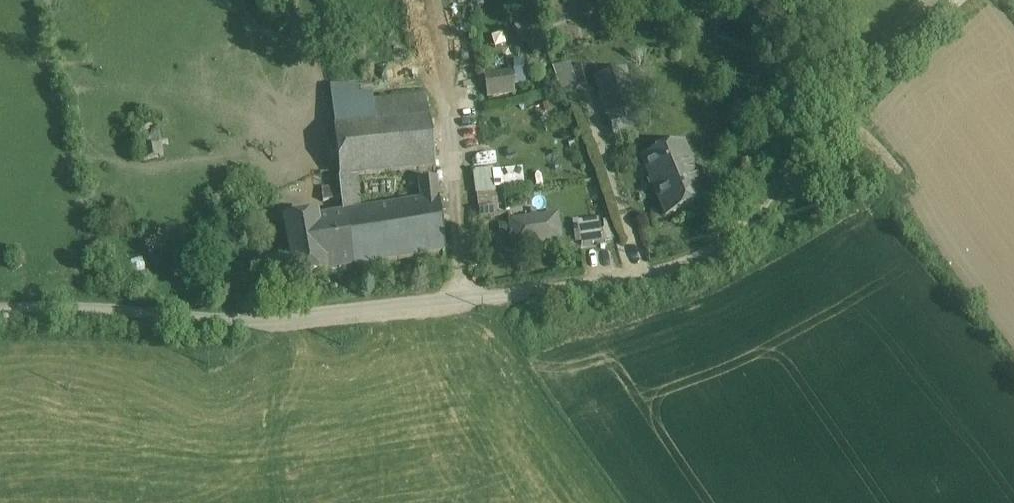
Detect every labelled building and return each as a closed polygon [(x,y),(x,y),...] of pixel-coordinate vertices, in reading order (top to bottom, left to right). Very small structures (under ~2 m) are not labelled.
[(568,61),(551,65),(561,91),(574,86),(570,67),(568,61)] [(580,64),(570,67),(574,86),(575,87),(585,84),(580,64)] [(518,68),(488,72),(491,94),(521,90),(518,68)] [(625,72),(596,81),(613,137),(643,129),(625,72)] [(338,80),(340,123),(360,121),(358,97),(357,80),(338,80)] [(358,97),(360,121),(403,119),(429,117),(428,92),(358,97)] [(403,119),(406,171),(433,170),(429,117),(403,119)] [(356,175),(406,171),(403,119),(360,121),(340,123),(344,175),(356,175)] [(157,127),(138,131),(143,159),(162,156),(157,127)] [(681,141),(641,156),(663,216),(703,201),(681,141)] [(503,169),(504,182),(522,181),(522,168),(503,169)] [(473,173),(475,192),(497,189),(495,171),(473,173)] [(340,185),(342,200),(343,211),(360,209),(356,175),(344,175),(339,176),(340,185)] [(438,179),(417,181),(419,203),(440,200),(438,179)] [(342,200),(340,185),(324,187),(326,201),(342,200)] [(503,191),(476,194),(478,218),(507,214),(503,191)] [(419,203),(409,204),(415,260),(446,256),(440,200),(419,203)] [(409,204),(393,206),(400,261),(415,260),(409,204)] [(317,214),(324,270),(400,261),(393,206),(360,209),(343,211),(317,214)] [(324,270),(317,214),(317,211),(284,215),(291,279),(324,275),(324,270)] [(557,214),(509,221),(513,250),(561,243),(557,214)] [(601,217),(578,221),(581,244),(605,240),(601,217)]
